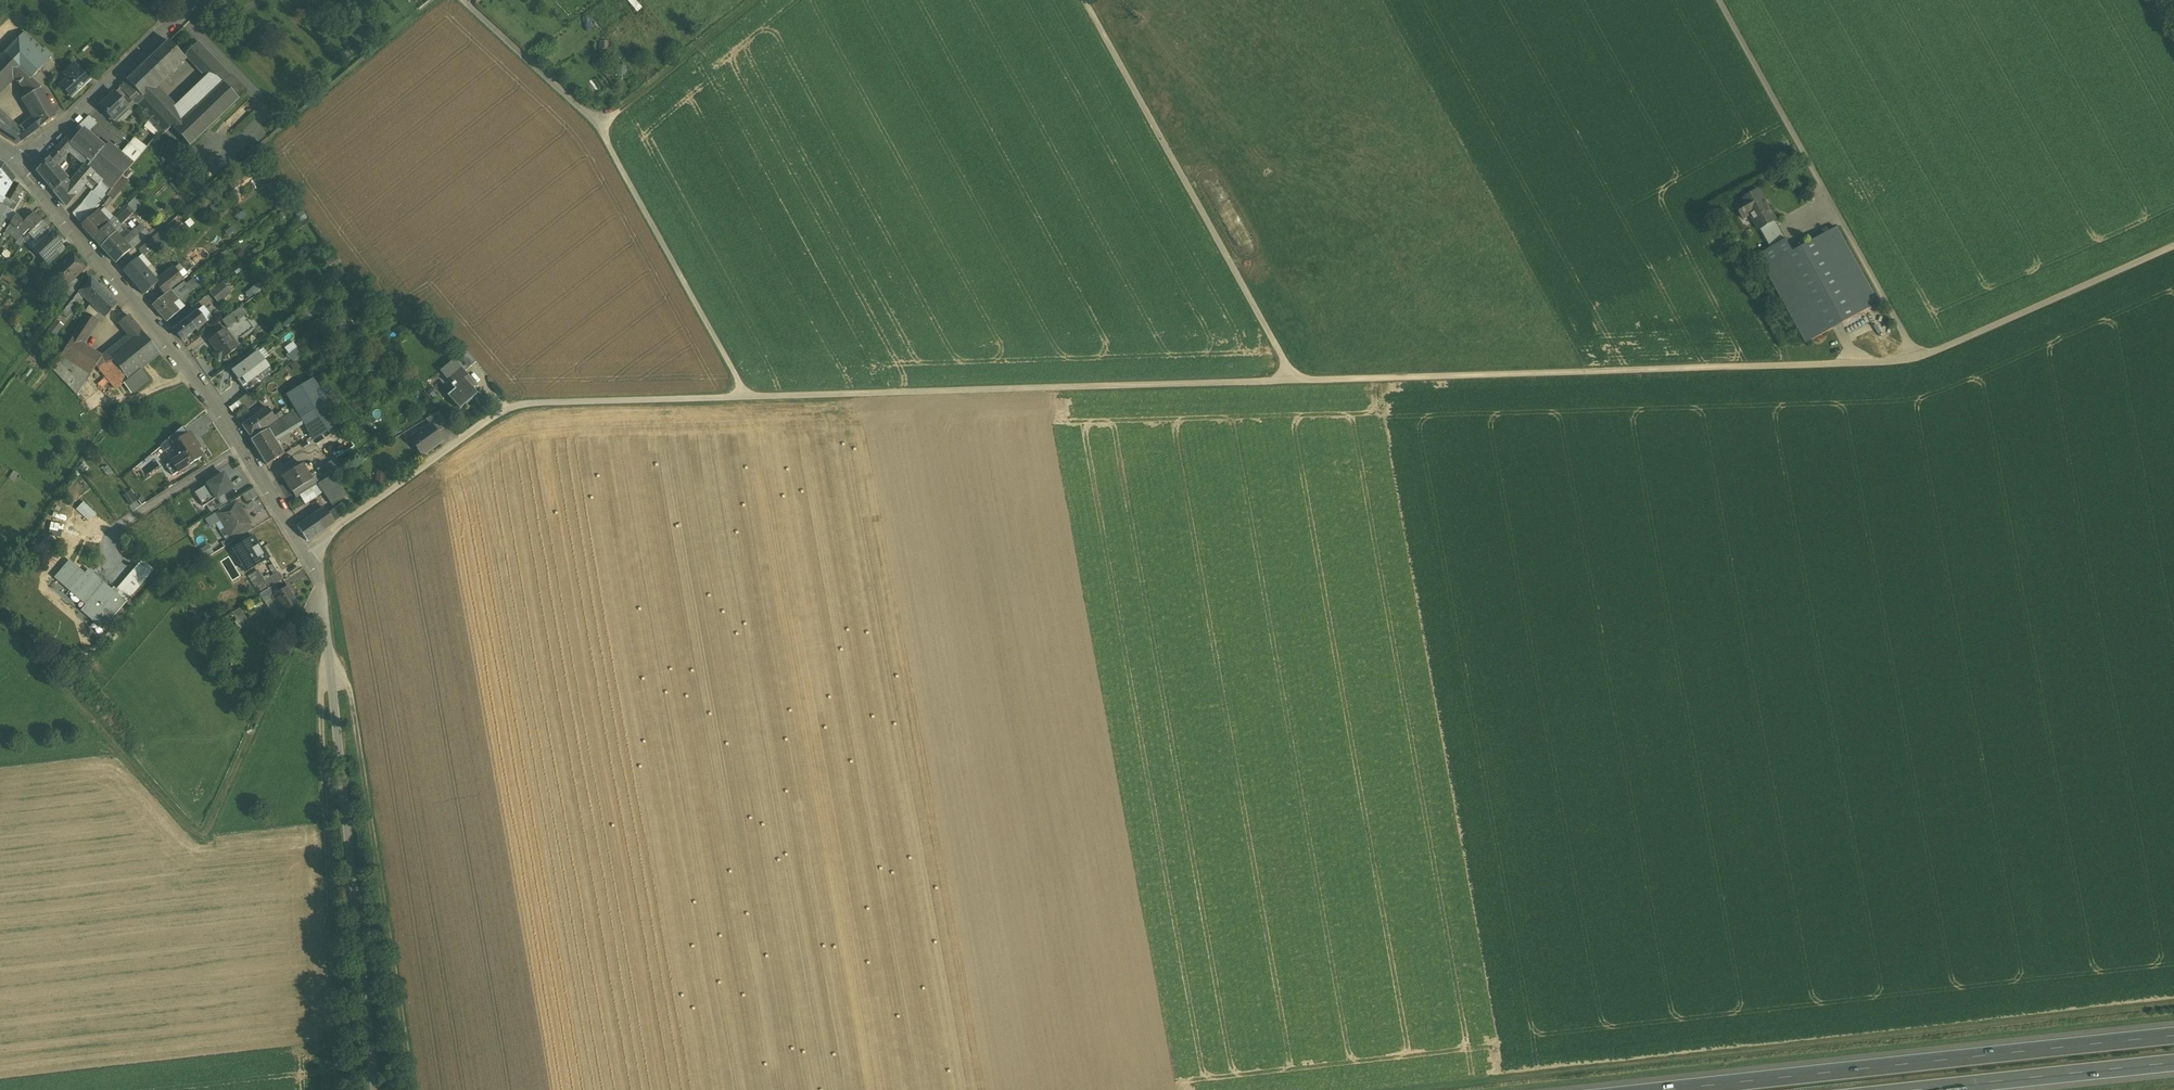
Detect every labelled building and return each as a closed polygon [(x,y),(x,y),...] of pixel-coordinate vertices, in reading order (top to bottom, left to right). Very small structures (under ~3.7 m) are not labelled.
[(155,10),(144,1),(139,6),(150,15),(155,10)] [(51,57),(25,31),(1,55),(3,57),(5,55),(21,70),(31,80),(51,57)] [(168,41),(140,68),(156,84),(162,78),(184,57),(168,41)] [(232,75),(199,41),(193,47),(226,81),(232,75)] [(226,81),(193,47),(187,53),(218,86),(222,82),(223,83),(226,81)] [(14,77),(21,70),(5,55),(3,57),(0,60),(0,91),(14,77)] [(627,66),(619,64),(617,74),(625,75),(627,66)] [(89,80),(74,65),(64,74),(69,78),(61,86),(72,97),(89,80)] [(156,84),(140,68),(127,81),(142,97),(153,87),(156,84)] [(31,80),(21,70),(14,77),(30,94),(39,89),(31,80)] [(142,97),(127,81),(119,88),(127,96),(130,99),(137,107),(148,121),(158,133),(161,136),(171,127),(142,97)] [(184,119),(173,129),(189,146),(238,99),(223,83),(222,82),(218,86),(184,119)] [(184,119),(153,87),(142,97),(171,127),(173,129),(184,119)] [(30,94),(24,98),(36,118),(41,127),(56,117),(39,89),(30,94)] [(122,101),(114,93),(100,106),(114,120),(127,108),(128,107),(122,101)] [(130,99),(127,96),(122,101),(128,107),(127,108),(131,112),(137,107),(130,99)] [(16,144),(17,144),(18,144),(41,127),(36,118),(26,125),(17,132),(0,115),(0,133),(16,144)] [(158,133),(148,121),(135,137),(135,138),(129,145),(141,154),(158,133)] [(74,129),(51,155),(53,157),(50,160),(58,169),(65,162),(61,158),(72,145),(80,135),(80,134),(74,129)] [(104,147),(83,130),(80,134),(80,135),(81,135),(72,145),(92,161),(104,148),(104,147)] [(129,145),(118,159),(128,168),(141,154),(129,145)] [(118,159),(104,148),(92,161),(87,167),(95,173),(94,173),(101,179),(112,188),(128,168),(118,159)] [(50,160),(48,158),(37,171),(53,191),(67,180),(58,169),(50,160)] [(0,188),(2,190),(12,174),(4,164),(0,171),(0,188)] [(85,165),(69,184),(67,180),(53,191),(66,206),(84,185),(94,173),(95,173),(87,167),(85,165)] [(94,173),(84,185),(92,191),(101,179),(94,173)] [(0,206),(0,212),(2,213),(6,206),(14,211),(23,196),(20,195),(24,188),(15,183),(17,180),(16,179),(0,205),(0,206)] [(92,191),(82,203),(93,213),(97,209),(100,205),(107,196),(112,189),(112,188),(101,179),(92,191)] [(125,184),(120,180),(112,189),(118,193),(125,184)] [(107,196),(100,205),(105,209),(118,193),(112,189),(107,196)] [(1758,190),(1741,200),(1742,201),(1734,205),(1742,219),(1750,215),(1758,230),(1775,221),(1775,220),(1758,190)] [(128,204),(135,211),(142,205),(135,197),(128,204)] [(93,213),(82,203),(72,213),(81,224),(93,213)] [(99,211),(82,226),(95,239),(101,233),(109,225),(111,223),(99,211)] [(166,221),(158,211),(151,216),(160,226),(166,221)] [(23,222),(29,228),(31,231),(42,221),(33,212),(23,222)] [(124,213),(114,223),(119,227),(128,218),(124,213)] [(23,222),(16,214),(11,223),(17,229),(18,228),(23,222)] [(49,227),(43,221),(29,234),(35,240),(40,235),(45,240),(52,234),(47,229),(49,227)] [(1775,221),(1759,229),(1770,248),(1785,239),(1775,221)] [(29,228),(23,222),(18,228),(23,234),(29,228)] [(141,223),(128,235),(137,245),(151,233),(141,223)] [(109,225),(101,233),(107,239),(115,231),(109,225)] [(1836,227),(1792,252),(1785,239),(1770,248),(1757,255),(1806,343),(1878,303),(1836,227)] [(107,239),(101,246),(115,263),(131,250),(115,231),(107,239)] [(160,231),(148,241),(154,248),(166,238),(160,231)] [(107,239),(101,233),(95,239),(101,246),(107,239)] [(45,240),(40,245),(42,247),(37,251),(45,260),(54,251),(61,244),(52,234),(45,240)] [(148,241),(138,249),(141,255),(142,254),(144,256),(154,248),(148,241)] [(54,251),(45,260),(49,264),(59,256),(54,251)] [(71,254),(54,270),(67,284),(75,277),(84,268),(71,254)] [(144,256),(142,254),(141,255),(136,259),(145,270),(151,264),(144,256)] [(145,270),(136,259),(123,271),(144,295),(156,284),(157,283),(145,270)] [(187,275),(179,265),(174,269),(182,279),(187,275)] [(174,269),(157,283),(156,284),(164,294),(182,279),(174,269)] [(75,277),(67,284),(60,290),(68,299),(80,283),(75,277)] [(90,277),(80,291),(85,296),(91,301),(102,289),(90,277)] [(195,285),(191,280),(186,284),(190,289),(195,285)] [(171,291),(178,299),(190,289),(186,284),(184,282),(171,291)] [(222,283),(211,293),(219,303),(231,293),(222,283)] [(246,291),(250,297),(263,289),(260,283),(246,291)] [(117,304),(102,289),(91,301),(105,316),(117,304)] [(171,290),(165,295),(153,305),(167,322),(184,307),(178,299),(171,291),(171,290)] [(80,291),(63,313),(68,317),(85,296),(80,291)] [(211,316),(205,308),(202,307),(197,311),(206,323),(211,319),(211,316)] [(241,307),(222,321),(227,328),(247,314),(241,307)] [(206,323),(197,311),(187,319),(195,329),(196,331),(206,323)] [(87,314),(68,344),(77,350),(82,342),(96,320),(87,314)] [(128,315),(117,324),(130,340),(141,331),(128,315)] [(187,319),(174,330),(182,340),(195,329),(187,319)] [(57,320),(44,336),(52,341),(64,326),(57,320)] [(130,340),(107,359),(102,356),(96,367),(115,391),(124,383),(141,370),(143,369),(160,355),(141,331),(130,340)] [(236,349),(222,331),(209,341),(216,351),(213,353),(218,361),(221,358),(222,359),(236,349)] [(102,356),(82,342),(77,350),(68,344),(57,360),(82,387),(96,367),(102,356)] [(296,348),(288,354),(293,362),(302,355),(296,348)] [(466,350),(454,361),(464,372),(476,362),(466,350)] [(258,353),(233,372),(243,386),(267,369),(261,361),(263,360),(258,353)] [(82,387),(57,360),(52,369),(77,396),(82,387)] [(464,372),(454,361),(441,371),(452,384),(451,385),(453,387),(454,386),(457,389),(448,397),(459,410),(478,395),(472,388),(475,385),(464,372)] [(141,370),(124,383),(132,394),(150,381),(141,370)] [(313,379),(287,395),(297,412),(323,396),(313,379)] [(1271,401),(1271,390),(1248,390),(1248,401),(1271,401)] [(248,393),(239,400),(244,407),(246,410),(256,403),(248,393)] [(297,412),(295,414),(294,412),(265,430),(266,431),(273,442),(304,422),(314,440),(340,423),(323,396),(297,412)] [(239,400),(229,407),(234,414),(244,407),(239,400)] [(267,407),(252,418),(261,430),(276,419),(267,407)] [(438,411),(426,419),(430,426),(431,425),(437,433),(449,424),(438,411)] [(261,430),(252,418),(242,425),(251,438),(261,430)] [(430,426),(423,431),(422,430),(412,438),(417,446),(416,447),(421,454),(423,453),(426,453),(429,452),(429,449),(430,448),(431,449),(439,444),(439,443),(439,439),(440,438),(437,433),(431,425),(430,426)] [(188,433),(184,427),(168,439),(172,444),(188,433)] [(273,442),(266,431),(251,440),(266,465),(284,454),(276,442),(274,443),(273,442)] [(445,432),(446,440),(456,439),(455,431),(445,432)] [(188,433),(172,444),(173,446),(180,457),(166,466),(173,476),(202,456),(193,442),(196,441),(190,432),(188,433)] [(172,444),(168,439),(160,446),(164,452),(173,446),(172,444)] [(334,459),(324,466),(330,476),(333,475),(342,469),(336,459),(334,459)] [(302,464),(283,476),(293,492),(303,485),(312,480),(311,479),(302,464)] [(378,470),(377,481),(386,483),(387,471),(378,470)] [(208,484),(217,498),(223,495),(232,489),(223,474),(208,484)] [(319,483),(318,484),(324,493),(332,506),(347,495),(333,475),(330,476),(319,483)] [(312,480),(303,485),(307,491),(318,484),(319,483),(315,477),(311,479),(312,480)] [(206,505),(217,498),(208,484),(194,492),(203,506),(206,505)] [(303,485),(293,492),(296,497),(307,491),(303,485)] [(249,502),(260,494),(254,487),(243,495),(249,502)] [(227,501),(223,495),(217,498),(206,505),(211,511),(227,501)] [(250,524),(237,502),(217,514),(221,521),(216,524),(224,538),(230,535),(230,536),(238,531),(249,524),(250,524)] [(341,504),(328,513),(334,522),(347,513),(341,504)] [(325,508),(314,516),(324,529),(334,522),(328,513),(325,508)] [(324,529),(314,516),(298,527),(307,541),(324,529)] [(249,524),(238,531),(239,534),(235,536),(237,539),(252,529),(249,524)] [(261,548),(254,536),(236,548),(249,570),(270,558),(263,547),(261,548)] [(114,591),(88,569),(85,573),(69,560),(54,578),(85,605),(80,611),(103,630),(127,602),(114,591)] [(142,560),(114,591),(127,602),(154,570),(142,560)] [(258,570),(250,575),(257,586),(259,584),(264,581),(264,580),(258,570)] [(264,580),(264,581),(259,584),(263,590),(267,587),(268,588),(283,579),(282,578),(283,578),(280,573),(279,573),(278,572),(264,580)] [(288,587),(270,597),(281,615),(298,604),(288,587)] [(240,608),(233,613),(240,625),(248,621),(240,608)]
